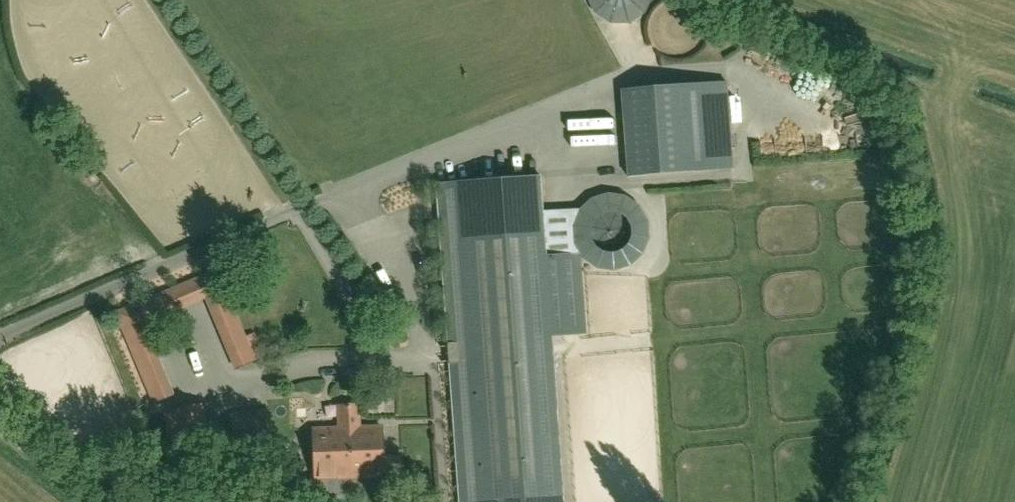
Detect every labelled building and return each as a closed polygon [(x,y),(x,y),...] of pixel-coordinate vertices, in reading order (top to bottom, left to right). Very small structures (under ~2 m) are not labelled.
[(633,12),(634,0),(583,0),(582,10),(633,12)] [(733,169),(727,81),(621,89),(628,176),(733,169)] [(606,113),(563,116),(564,127),(607,124),(606,113)] [(603,141),(603,130),(577,130),(577,141),(603,141)] [(580,253),(545,255),(544,233),(552,233),(551,218),(543,219),(539,176),(435,183),(459,501),(564,501),(551,336),(586,334),(580,253)] [(217,269),(115,312),(154,404),(169,397),(137,321),(208,291),(240,367),(256,361),(217,269)] [(167,434),(171,460),(172,463),(214,456),(204,404),(162,411),(167,434)] [(314,428),(316,479),(401,475),(400,455),(383,456),(381,426),(357,427),(356,404),(340,405),(341,427),(314,428)] [(236,449),(274,444),(269,409),(231,414),(236,449)]
